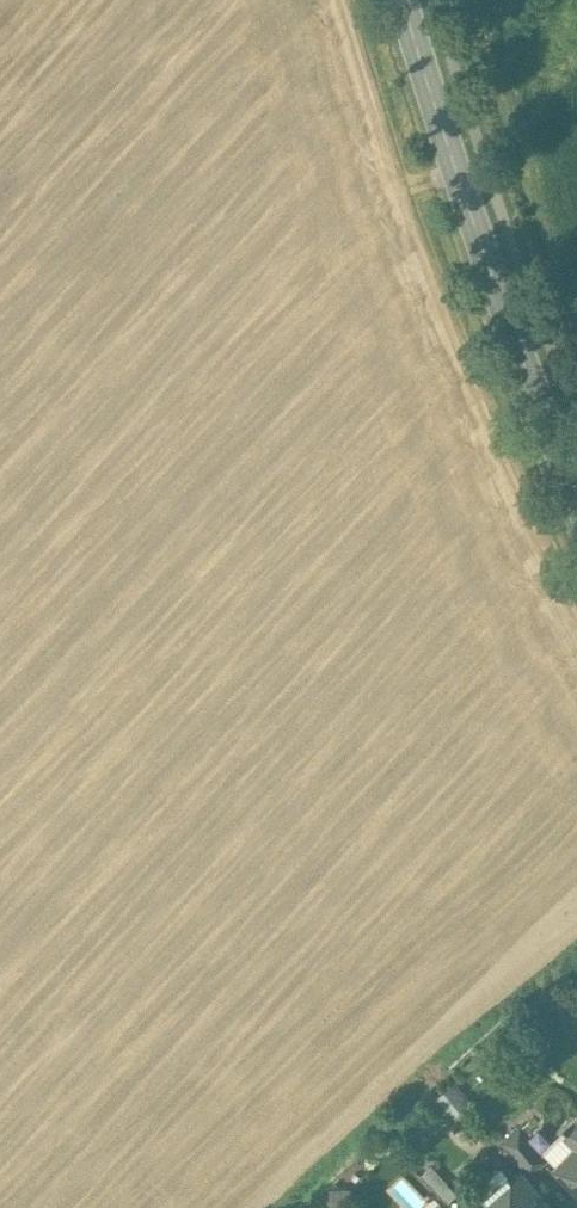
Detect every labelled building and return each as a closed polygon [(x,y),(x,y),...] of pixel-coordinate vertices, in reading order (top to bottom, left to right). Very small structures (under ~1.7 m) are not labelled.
[(566,1134),(576,1145),(576,1123),(566,1134)] [(518,1129),(504,1142),(528,1170),(543,1158),(518,1129)] [(556,1167),(576,1187),(576,1145),(556,1167)] [(521,1173),(485,1204),(484,1207),(551,1207),(521,1173)]
